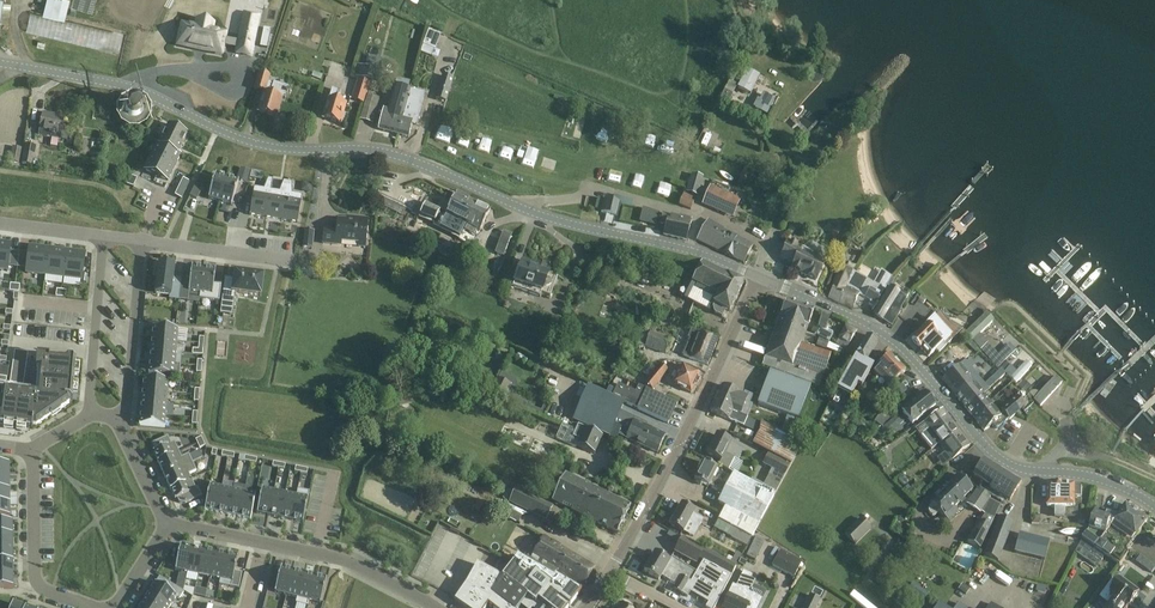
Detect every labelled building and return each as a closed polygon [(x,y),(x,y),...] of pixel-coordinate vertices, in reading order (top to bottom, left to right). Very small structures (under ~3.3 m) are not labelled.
[(42,15),(57,19),(65,21),(66,16),(67,13),(68,9),(70,0),(46,0),(42,15)] [(186,22),(182,43),(222,50),(223,44),(236,46),(235,49),(252,52),(257,15),(240,13),(237,38),(224,36),(225,29),(213,27),(214,21),(199,19),(198,24),(186,22)] [(421,52),(431,56),(440,35),(429,30),(421,52)] [(357,65),(354,76),(362,78),(372,80),(374,81),(377,69),(357,65)] [(744,70),(735,86),(748,93),(757,78),(744,70)] [(275,117),(279,105),(281,98),(285,99),(289,87),(269,81),(271,76),(260,72),(254,89),(265,92),(258,111),(275,117)] [(443,74),(435,97),(445,101),(453,78),(443,74)] [(356,100),(365,103),(367,95),(372,80),(362,78),(356,100)] [(411,89),(409,89),(410,83),(396,79),(387,111),(384,110),(378,129),(399,134),(411,89)] [(324,118),(339,123),(343,111),(345,103),(338,101),(341,92),(332,89),(329,98),(328,98),(326,106),(327,106),(324,118)] [(409,137),(412,124),(416,125),(420,113),(425,93),(411,89),(399,134),(409,137)] [(757,99),(753,107),(756,108),(755,109),(768,115),(775,100),(763,94),(760,100),(757,99)] [(364,107),(376,111),(379,99),(367,95),(365,103),(364,107)] [(126,117),(127,118),(128,119),(130,120),(131,121),(133,121),(135,121),(136,121),(138,121),(140,120),(141,119),(142,117),(143,116),(144,114),(145,113),(145,111),(145,109),(144,108),(144,106),(143,104),(141,103),(140,102),(139,101),(137,101),(135,100),(133,100),(132,101),(130,101),(128,102),(127,103),(126,105),(125,106),(124,108),(124,110),(124,112),(124,113),(125,115),(126,117)] [(68,132),(62,131),(65,118),(54,116),(55,114),(43,112),(43,114),(42,114),(38,135),(67,140),(68,132)] [(159,143),(157,142),(156,143),(168,149),(180,154),(178,153),(188,133),(168,124),(159,143)] [(585,140),(582,147),(593,151),(596,144),(585,140)] [(156,143),(150,156),(162,162),(168,149),(156,143)] [(22,164),(37,167),(38,160),(32,159),(35,147),(26,145),(22,164)] [(10,161),(19,163),(22,149),(13,147),(10,161)] [(168,149),(162,162),(174,168),(180,154),(168,149)] [(524,153),(521,163),(529,165),(532,154),(524,153)] [(760,169),(763,161),(742,153),(739,161),(760,169)] [(144,170),(156,175),(162,162),(150,156),(144,170)] [(539,170),(551,173),(554,162),(543,159),(539,170)] [(162,162),(156,175),(168,181),(174,168),(162,162)] [(237,179),(247,181),(248,176),(262,179),(263,171),(239,166),(237,179)] [(220,201),(227,177),(216,174),(208,199),(209,199),(209,198),(220,201)] [(127,184),(133,187),(137,178),(131,175),(127,184)] [(602,176),(600,180),(616,185),(617,181),(602,176)] [(238,181),(227,177),(220,201),(231,205),(239,180),(238,180),(238,181)] [(175,195),(181,198),(190,181),(183,178),(175,195)] [(254,187),(249,215),(266,218),(271,190),(273,179),(268,178),(264,189),(254,187)] [(695,180),(692,191),(698,193),(701,182),(695,180)] [(271,190),(266,218),(283,220),(289,182),(284,181),(279,191),(271,190)] [(289,182),(283,220),(298,223),(302,195),(293,194),(292,182),(289,182)] [(189,195),(197,198),(202,186),(195,183),(189,195)] [(741,200),(710,187),(702,205),(733,218),(741,200)] [(470,199),(456,192),(446,213),(466,223),(472,211),(466,208),(470,199)] [(615,195),(613,200),(631,205),(633,200),(615,195)] [(691,209),(694,202),(691,201),(691,200),(681,197),(679,205),(691,209)] [(491,209),(470,199),(466,208),(472,211),(466,223),(478,229),(480,230),(491,209)] [(604,200),(601,211),(618,216),(621,204),(604,200)] [(420,214),(435,222),(441,210),(426,202),(420,214)] [(202,215),(210,218),(212,212),(205,209),(202,215)] [(210,218),(217,221),(219,215),(212,212),(210,218)] [(658,214),(651,212),(648,223),(655,225),(658,214)] [(686,240),(689,229),(692,219),(680,215),(679,220),(663,215),(661,224),(666,225),(664,235),(686,240)] [(367,219),(355,218),(355,221),(338,219),(337,230),(324,229),(323,243),(341,245),(341,242),(359,244),(359,247),(365,248),(367,219)] [(720,251),(729,233),(724,230),(725,228),(707,219),(702,229),(697,240),(720,251)] [(844,250),(842,230),(831,231),(833,251),(844,250)] [(313,248),(314,236),(314,232),(305,231),(302,247),(305,247),(313,248)] [(720,251),(744,262),(749,252),(752,245),(729,233),(720,251)] [(8,271),(9,266),(11,251),(12,242),(0,241),(0,270),(8,271)] [(492,264),(501,267),(510,246),(501,242),(492,264)] [(816,280),(821,269),(825,261),(801,250),(802,248),(789,242),(781,258),(794,264),(792,269),(816,280)] [(26,268),(25,273),(43,276),(47,247),(29,245),(28,253),(26,268)] [(47,247),(43,276),(63,278),(66,249),(47,247)] [(66,249),(63,278),(64,278),(81,280),(82,281),(83,274),(86,252),(66,249)] [(512,287),(540,297),(542,294),(550,297),(554,288),(558,276),(532,267),(532,265),(522,261),(518,272),(512,287)] [(702,261),(691,285),(685,298),(710,310),(713,303),(715,304),(713,308),(715,313),(722,317),(726,310),(729,312),(744,281),(702,261)] [(835,282),(829,297),(839,301),(846,286),(854,272),(853,272),(855,266),(844,261),(835,282)] [(155,294),(170,296),(170,299),(178,300),(181,281),(173,280),(175,265),(159,263),(159,267),(156,266),(154,276),(157,277),(155,294)] [(192,266),(189,292),(189,291),(200,293),(199,298),(200,298),(204,268),(193,267),(193,266),(192,266)] [(215,270),(204,268),(200,298),(219,301),(221,285),(214,284),(216,269),(215,269),(215,270)] [(853,308),(858,297),(859,293),(865,297),(876,303),(884,290),(854,272),(846,286),(839,301),(853,308)] [(225,279),(221,313),(232,314),(234,292),(260,296),(262,276),(235,273),(234,280),(225,279)] [(881,304),(875,314),(882,319),(883,319),(887,312),(896,318),(901,311),(900,311),(907,301),(905,300),(908,297),(898,291),(893,287),(890,291),(886,297),(884,301),(884,300),(881,304)] [(786,300),(773,334),(795,342),(794,345),(801,347),(801,345),(814,310),(786,300)] [(258,301),(250,328),(258,330),(267,304),(258,301)] [(928,357),(936,350),(939,353),(946,346),(945,345),(963,329),(949,322),(940,312),(912,339),(928,357)] [(986,314),(965,334),(972,342),(972,341),(981,350),(988,343),(979,334),(993,321),(986,314)] [(828,330),(827,331),(825,330),(826,327),(819,324),(818,327),(819,328),(817,335),(829,342),(833,336),(833,333),(828,330)] [(835,345),(846,350),(858,329),(847,324),(835,345)] [(153,328),(152,339),(177,341),(178,330),(178,329),(152,327),(152,328),(153,328)] [(638,345),(665,354),(670,338),(650,331),(649,332),(643,330),(638,345)] [(691,330),(682,354),(690,357),(689,358),(708,365),(718,338),(700,331),(699,333),(691,330)] [(823,377),(830,355),(801,345),(801,347),(794,345),(795,342),(773,334),(762,366),(819,387),(823,377)] [(862,387),(868,376),(874,365),(866,361),(878,341),(867,335),(856,355),(857,355),(838,390),(851,397),(857,385),(862,387)] [(827,349),(829,342),(819,338),(816,345),(827,349)] [(152,339),(151,351),(176,353),(177,341),(152,339)] [(742,340),(739,347),(750,352),(748,357),(758,362),(764,350),(742,340)] [(987,357),(994,350),(988,344),(981,351),(987,357)] [(988,358),(998,367),(1015,350),(1010,345),(1003,352),(999,348),(988,358)] [(14,350),(10,383),(23,385),(28,352),(14,350)] [(151,351),(150,362),(175,364),(175,363),(176,353),(151,351)] [(885,390),(894,382),(906,371),(890,353),(878,365),(879,366),(873,372),(878,378),(876,380),(885,390)] [(0,406),(0,424),(33,429),(51,416),(50,414),(59,408),(60,410),(69,403),(69,402),(70,399),(72,399),(76,359),(37,356),(36,368),(41,368),(39,395),(2,390),(0,406)] [(1027,360),(1010,377),(1016,382),(1032,366),(1027,360)] [(181,364),(175,363),(175,364),(150,362),(149,373),(148,373),(148,374),(179,377),(181,364)] [(644,382),(653,390),(663,378),(662,377),(668,370),(660,363),(656,368),(648,378),(644,382)] [(966,408),(983,394),(976,386),(981,381),(966,363),(961,367),(960,365),(942,379),(966,408)] [(673,385),(691,393),(700,374),(682,365),(679,371),(677,370),(674,376),(676,377),(673,385)] [(539,368),(535,375),(537,379),(543,381),(548,372),(539,368)] [(811,386),(770,371),(758,404),(788,416),(781,432),(792,438),(798,420),(811,386)] [(408,375),(413,385),(418,382),(413,372),(408,375)] [(1040,406),(1062,383),(1055,377),(1033,399),(1040,406)] [(144,379),(143,390),(167,393),(168,381),(169,381),(169,380),(143,378),(143,379),(144,379)] [(509,386),(496,379),(488,396),(502,402),(509,386)] [(1017,384),(1026,393),(1032,387),(1025,380),(1023,381),(1021,380),(1017,384)] [(584,411),(579,422),(587,426),(610,436),(614,425),(621,411),(625,401),(629,389),(618,384),(608,406),(598,402),(592,415),(584,411)] [(668,423),(677,404),(638,385),(635,392),(629,389),(625,401),(668,423)] [(726,402),(724,407),(746,417),(751,407),(748,406),(752,396),(744,392),(743,395),(740,394),(740,393),(722,385),(716,398),(726,402)] [(143,390),(142,402),(166,404),(167,393),(143,390)] [(924,391),(902,410),(894,417),(899,423),(907,416),(913,423),(936,404),(924,391)] [(977,422),(985,416),(983,414),(985,412),(982,408),(990,402),(983,394),(966,408),(977,422)] [(748,418),(746,417),(724,407),(726,402),(716,398),(710,411),(728,420),(729,419),(744,426),(748,418)] [(997,429),(1009,419),(1010,420),(1026,407),(1019,398),(1002,413),(998,408),(996,410),(990,402),(982,408),(985,412),(983,414),(985,416),(977,422),(984,430),(993,424),(997,429)] [(142,402),(141,413),(165,415),(166,404),(142,402)] [(941,441),(946,438),(948,441),(960,431),(943,408),(933,415),(925,421),(926,422),(923,424),(925,426),(928,424),(941,441)] [(882,427),(891,415),(883,409),(874,422),(882,427)] [(662,444),(666,435),(646,426),(647,423),(621,411),(614,425),(620,428),(629,432),(630,429),(662,444)] [(164,427),(165,415),(141,413),(140,424),(139,424),(139,425),(165,427),(164,427)] [(768,454),(790,465),(799,448),(796,446),(796,441),(795,442),(761,423),(760,429),(761,429),(753,445),(768,454)] [(602,436),(578,425),(576,430),(562,424),(556,438),(576,447),(576,446),(594,454),(602,436)] [(620,428),(617,435),(618,435),(626,438),(646,448),(657,453),(662,444),(630,429),(629,432),(620,428)] [(970,444),(960,431),(948,441),(946,438),(941,441),(943,444),(942,444),(953,459),(970,444)] [(361,452),(363,442),(335,435),(334,441),(333,441),(332,446),(361,452)] [(708,454),(721,460),(718,465),(728,471),(734,458),(738,460),(743,450),(730,443),(731,442),(717,435),(708,454)] [(154,452),(158,462),(178,452),(174,442),(171,444),(167,437),(152,444),(155,451),(153,452),(153,453),(154,452)] [(158,462),(164,476),(192,463),(188,455),(181,458),(178,452),(158,462),(157,462),(158,462)] [(882,452),(875,458),(881,466),(888,461),(882,452)] [(761,489),(774,495),(790,465),(768,454),(763,464),(777,472),(774,478),(769,475),(761,489)] [(1010,501),(1021,482),(983,458),(973,475),(991,486),(990,488),(1010,501)] [(758,525),(774,495),(761,489),(733,474),(728,485),(713,477),(717,469),(703,462),(694,479),(708,487),(709,485),(723,493),(718,503),(725,507),(758,525)] [(170,490),(171,490),(191,480),(189,475),(196,472),(192,463),(164,476),(170,489),(170,490)] [(10,478),(10,465),(0,465),(0,478),(10,478)] [(551,500),(617,533),(631,507),(565,474),(551,500)] [(971,494),(975,490),(958,475),(945,489),(960,502),(962,504),(965,500),(964,498),(970,492),(971,494)] [(0,478),(0,491),(10,491),(10,478),(0,478)] [(919,479),(911,487),(919,496),(927,488),(919,479)] [(195,489),(191,480),(171,490),(175,499),(175,500),(177,499),(179,503),(185,505),(202,497),(197,488),(195,489)] [(205,510),(217,512),(222,488),(210,485),(205,510)] [(1048,507),(1063,507),(1075,507),(1075,497),(1082,497),(1082,486),(1075,486),(1075,485),(1048,485),(1048,497),(1048,507)] [(222,488),(217,512),(228,514),(233,490),(222,488)] [(257,513),(269,516),(274,491),(262,489),(263,488),(262,488),(257,514),(257,513)] [(967,505),(980,513),(991,497),(977,488),(967,505)] [(296,496),(291,520),(302,522),(302,523),(303,523),(305,513),(305,510),(308,498),(309,492),(297,489),(296,496)] [(930,515),(933,516),(935,516),(937,515),(939,513),(946,519),(949,522),(959,512),(955,508),(960,502),(945,489),(930,505),(931,505),(929,508),(928,510),(928,512),(929,514),(930,515)] [(233,490),(228,514),(239,517),(244,492),(233,490)] [(509,503),(547,519),(552,506),(515,490),(509,503)] [(0,491),(0,504),(10,504),(10,491),(0,491)] [(274,491),(269,516),(280,518),(285,493),(274,491)] [(244,492),(239,517),(250,519),(251,519),(256,494),(255,494),(244,492)] [(285,493),(280,518),(291,520),(296,496),(285,493)] [(991,499),(984,513),(995,518),(1001,504),(991,499)] [(478,500),(474,510),(479,512),(483,503),(478,500)] [(10,518),(10,504),(0,504),(0,518),(10,518)] [(703,520),(693,514),(694,511),(681,505),(670,525),(683,532),(689,521),(699,527),(703,520)] [(1115,560),(1122,551),(1125,547),(1128,549),(1148,520),(1126,505),(1119,515),(1097,547),(1115,560)] [(518,523),(522,516),(504,506),(501,513),(518,523)] [(758,525),(725,507),(718,520),(736,528),(751,537),(758,525)] [(1119,515),(1107,512),(1106,516),(1095,513),(1091,529),(1084,538),(1097,547),(1119,515)] [(984,514),(969,541),(981,547),(995,520),(984,514)] [(1032,515),(1031,524),(1040,524),(1041,515),(1032,515)] [(1000,516),(984,556),(998,561),(1014,521),(1000,516)] [(845,533),(855,543),(870,529),(860,518),(845,533)] [(714,529),(731,538),(736,528),(718,520),(715,525),(714,529)] [(0,523),(0,536),(13,536),(13,523),(0,523)] [(1015,552),(1045,560),(1050,541),(1019,534),(1015,552)] [(0,536),(0,549),(13,549),(13,536),(0,536)] [(558,571),(584,586),(595,568),(544,537),(528,563),(555,576),(558,571)] [(745,556),(744,556),(755,562),(756,562),(766,544),(754,537),(745,556)] [(736,566),(709,552),(709,553),(684,538),(676,552),(701,566),(697,572),(672,558),(670,562),(655,553),(644,571),(659,580),(661,576),(676,585),(674,589),(706,607),(714,607),(736,566)] [(1083,539),(1075,552),(1097,567),(1105,556),(1083,539)] [(187,572),(192,548),(181,546),(181,545),(175,571),(176,571),(176,570),(187,572)] [(198,575),(203,550),(192,548),(187,572),(198,575)] [(0,549),(0,563),(13,562),(13,549),(0,549)] [(198,575),(210,577),(215,553),(203,550),(198,575)] [(781,550),(774,563),(795,575),(802,562),(795,558),(781,550)] [(226,555),(215,553),(210,577),(220,579),(219,585),(220,585),(226,555)] [(226,555),(220,585),(239,589),(242,573),(235,572),(238,557),(237,557),(226,555)] [(581,592),(571,586),(555,576),(528,563),(518,557),(501,578),(477,565),(476,566),(478,568),(532,607),(533,607),(568,607),(581,592)] [(1131,569),(1151,583),(1154,578),(1154,574),(1151,571),(1139,563),(1137,561),(1131,569)] [(0,563),(0,575),(13,575),(13,562),(0,563)] [(989,566),(982,575),(995,584),(1001,575),(989,566)] [(282,568),(281,567),(275,592),(275,593),(276,592),(286,595),(293,571),(282,568)] [(478,568),(455,601),(464,607),(485,607),(488,605),(492,607),(518,607),(521,605),(525,607),(532,607),(478,568)] [(722,607),(724,607),(760,607),(765,599),(751,592),(758,576),(746,570),(738,588),(734,586),(730,593),(729,592),(727,596),(722,607)] [(296,603),(304,574),(293,571),(286,595),(297,598),(296,603)] [(307,606),(315,577),(304,574),(296,603),(307,606)] [(0,575),(0,588),(14,588),(13,575),(0,575)] [(326,579),(315,577),(307,606),(308,606),(309,601),(320,604),(319,604),(320,604),(327,579),(326,579)] [(1112,581),(1106,590),(1129,607),(1130,607),(1140,594),(1120,579),(1116,584),(1112,581)] [(874,606),(878,601),(852,581),(848,586),(874,606)] [(155,584),(149,593),(170,607),(176,597),(179,599),(184,592),(170,583),(166,590),(155,583),(155,584)] [(958,590),(966,595),(970,589),(963,584),(958,590)] [(196,586),(194,594),(202,596),(204,588),(196,586)] [(1101,596),(1111,603),(1107,607),(1128,607),(1129,607),(1106,590),(1101,596)] [(151,607),(169,607),(170,607),(149,593),(143,603),(151,607)] [(820,601),(809,595),(802,607),(816,607),(820,601)]
